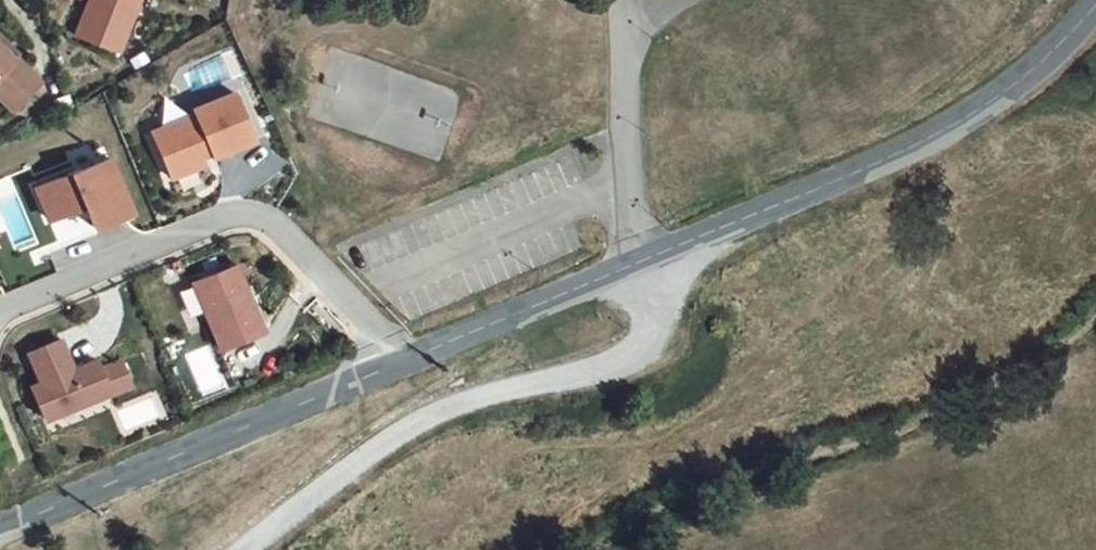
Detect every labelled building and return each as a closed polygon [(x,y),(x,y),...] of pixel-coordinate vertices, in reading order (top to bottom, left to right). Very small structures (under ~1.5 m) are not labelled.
[(148,0),(83,0),(81,7),(92,11),(77,52),(122,70),(148,0)] [(0,57),(0,66),(5,72),(7,70),(10,68),(0,57)] [(2,123),(31,96),(7,70),(5,72),(0,66),(0,120),(2,123)] [(204,119),(161,137),(180,183),(214,168),(211,161),(220,157),(222,161),(263,144),(242,96),(201,114),(204,119)] [(117,163),(45,193),(58,225),(93,210),(103,232),(140,216),(117,163)] [(0,206),(16,252),(33,246),(18,200),(0,206)] [(245,272),(203,290),(229,355),(272,338),(245,272)] [(69,346),(37,359),(49,388),(39,392),(53,425),(117,399),(118,401),(140,392),(130,367),(109,375),(105,366),(82,375),(69,346)]
